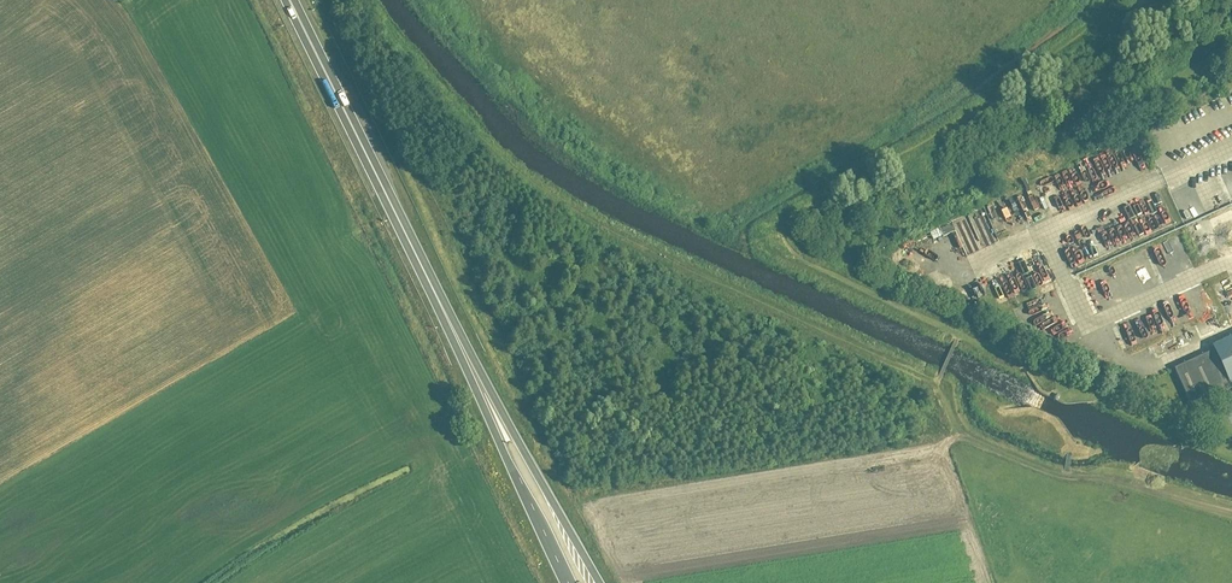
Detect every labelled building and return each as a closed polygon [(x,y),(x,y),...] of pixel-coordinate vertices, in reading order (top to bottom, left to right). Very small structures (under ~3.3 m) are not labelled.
[(1202,106),(1204,116),(1213,114),(1211,103),(1202,106)] [(1084,264),(1120,250),(1113,231),(1112,232),(1107,217),(1091,223),(1098,241),(1084,246),(1082,241),(1077,243),(1084,264)] [(956,231),(952,221),(939,227),(944,236),(956,231)] [(1135,250),(1148,246),(1146,238),(1132,242),(1135,250)] [(1016,249),(1031,285),(1050,277),(1035,241),(1016,249)] [(1231,301),(1231,292),(1221,297),(1225,305),(1231,301)] [(1162,343),(1165,350),(1177,345),(1174,339),(1162,343)] [(1174,380),(1161,386),(1170,408),(1184,402),(1174,380)]
